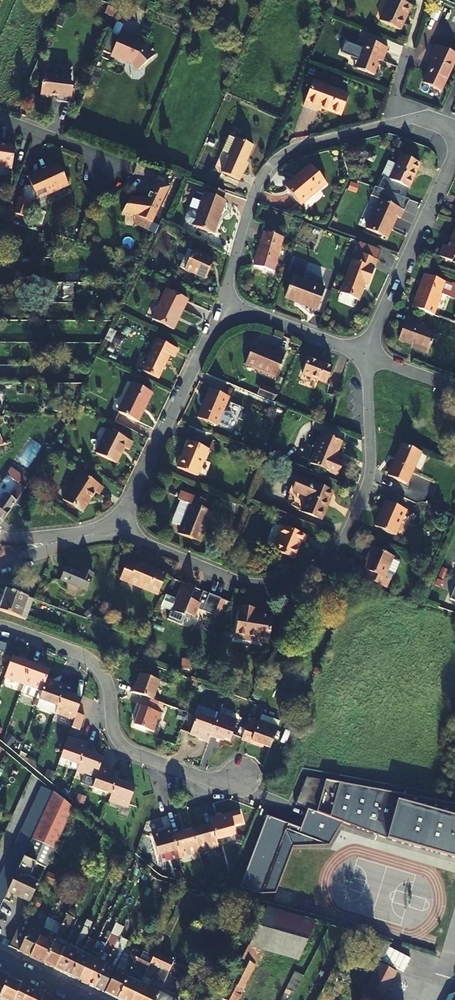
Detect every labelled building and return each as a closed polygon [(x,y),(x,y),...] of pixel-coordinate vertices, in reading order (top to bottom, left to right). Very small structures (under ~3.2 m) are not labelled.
[(408,5),(394,0),(387,0),(378,22),(398,30),(408,5)] [(111,32),(103,49),(112,53),(112,54),(120,58),(121,57),(133,62),(137,67),(140,67),(156,53),(146,43),(140,40),(140,42),(132,39),(133,38),(121,33),(119,35),(111,32)] [(361,47),(354,68),(374,75),(378,64),(377,64),(378,60),(380,60),(385,46),(365,39),(364,43),(365,44),(364,48),(361,47)] [(454,57),(454,55),(436,46),(429,59),(434,61),(423,84),(439,92),(454,57)] [(101,73),(94,70),(91,78),(97,81),(101,73)] [(70,78),(43,75),(41,98),(51,99),(51,97),(57,97),(57,102),(69,103),(71,88),(69,88),(70,78)] [(349,95),(313,83),(305,106),(322,112),(323,108),(343,115),(349,95)] [(230,157),(223,174),(241,181),(248,164),(247,164),(254,147),(236,139),(236,140),(229,138),(222,154),(229,156),(230,157)] [(0,143),(0,168),(12,170),(16,145),(0,143)] [(392,165),(387,180),(408,188),(417,161),(396,154),(392,165)] [(379,178),(387,180),(392,165),(384,162),(379,178)] [(288,187),(301,204),(327,182),(312,164),(298,175),(300,177),(288,187)] [(61,165),(49,168),(51,173),(31,179),(23,181),(14,210),(23,214),(28,198),(67,187),(61,165)] [(29,174),(31,179),(51,173),(49,168),(29,174)] [(169,189),(156,182),(146,201),(132,198),(131,206),(127,206),(122,215),(137,218),(151,225),(169,189)] [(202,204),(192,228),(212,236),(225,202),(223,201),(226,194),(211,188),(209,195),(205,194),(202,204)] [(302,206),(305,209),(322,195),(319,192),(302,206)] [(404,209),(379,198),(365,228),(385,236),(391,223),(393,224),(397,215),(401,217),(404,209)] [(185,225),(192,228),(202,204),(195,201),(185,225)] [(13,222),(0,223),(0,235),(13,235),(13,224),(13,222)] [(454,228),(447,245),(443,244),(437,255),(454,263),(454,262),(454,228)] [(273,272),(283,238),(264,233),(254,266),(273,272)] [(185,269),(194,250),(187,247),(179,265),(185,269)] [(194,250),(185,269),(206,278),(214,259),(194,250)] [(377,260),(356,252),(340,293),(357,300),(364,282),(368,284),(377,260)] [(412,307),(433,314),(445,281),(424,273),(412,307)] [(285,297),(315,309),(323,288),(293,276),(285,297)] [(165,291),(151,321),(172,332),(177,322),(176,322),(186,301),(165,291)] [(398,339),(411,344),(415,345),(414,349),(427,353),(435,332),(418,326),(420,318),(407,314),(398,339)] [(178,348),(157,339),(142,370),(157,378),(168,354),(174,357),(178,348)] [(273,380),(283,354),(275,351),(273,355),(263,351),(259,361),(247,356),(242,368),(273,380)] [(324,384),(329,367),(305,358),(299,375),(324,384)] [(138,420),(152,390),(134,381),(119,411),(138,420)] [(215,430),(227,401),(209,393),(196,422),(215,430)] [(133,441),(108,429),(96,452),(116,463),(124,446),(129,449),(133,441)] [(340,440),(321,433),(309,464),(338,474),(343,461),(334,457),(340,440)] [(196,479),(207,453),(187,444),(176,471),(196,479)] [(406,484),(420,452),(401,444),(387,476),(406,484)] [(22,492),(28,483),(30,481),(11,468),(6,474),(18,483),(9,496),(6,494),(0,502),(0,517),(2,519),(2,520),(3,519),(3,518),(15,502),(21,493),(22,492)] [(102,487),(80,472),(62,500),(80,512),(89,499),(90,499),(94,492),(97,494),(102,487)] [(321,519),(332,491),(297,477),(292,491),(306,497),(301,511),(321,519)] [(22,507),(28,499),(21,493),(15,502),(22,507)] [(177,501),(178,501),(188,505),(178,529),(175,535),(197,544),(209,514),(201,511),(204,504),(180,494),(177,501)] [(188,505),(178,501),(169,525),(178,529),(188,505)] [(396,535),(406,510),(385,502),(375,527),(396,535)] [(306,535),(284,526),(272,555),(291,563),(300,542),(303,543),(306,535)] [(383,577),(393,556),(374,547),(364,568),(366,569),(363,577),(384,587),(388,579),(383,577)] [(126,560),(119,578),(154,592),(163,571),(135,560),(134,563),(126,560)] [(64,566),(59,579),(85,589),(91,573),(81,568),(79,572),(64,566)] [(193,586),(181,581),(174,598),(164,594),(159,605),(169,609),(165,617),(178,623),(183,611),(187,612),(190,605),(199,609),(201,604),(213,610),(219,596),(202,589),(197,600),(189,596),(193,586)] [(25,619),(33,599),(31,598),(5,589),(0,602),(0,610),(25,619)] [(233,636),(245,638),(246,634),(269,638),(273,617),(256,614),(257,608),(239,604),(233,636)] [(246,634),(245,638),(268,643),(269,638),(246,634)] [(24,682),(31,660),(22,657),(21,659),(12,655),(5,675),(24,682)] [(31,660),(24,682),(26,683),(23,692),(35,697),(38,698),(39,697),(42,689),(46,678),(49,669),(39,666),(40,663),(31,660)] [(128,690),(139,694),(150,698),(157,679),(138,672),(134,681),(132,680),(128,690)] [(64,689),(66,683),(56,679),(55,681),(46,678),(42,689),(39,697),(58,705),(64,689)] [(73,692),(64,689),(58,705),(56,710),(75,717),(82,698),(72,694),(73,692)] [(131,724),(151,731),(158,711),(155,710),(159,701),(150,698),(139,694),(133,713),(135,714),(131,724)] [(58,705),(39,697),(38,698),(36,704),(55,711),(56,710),(58,705)] [(204,742),(207,736),(212,720),(195,714),(187,732),(197,736),(196,739),(204,742)] [(212,720),(207,736),(216,740),(217,737),(226,741),(233,721),(214,714),(212,720)] [(257,714),(255,721),(273,727),(275,721),(257,714)] [(246,717),(238,738),(257,745),(258,743),(266,746),(273,727),(255,721),(246,717)] [(84,748),(86,742),(77,738),(76,740),(68,737),(61,757),(79,763),(84,748)] [(99,766),(103,757),(94,753),(95,752),(84,748),(79,763),(77,770),(96,777),(99,766)] [(117,776),(118,771),(109,767),(108,770),(99,766),(96,777),(92,786),(111,792),(117,776)] [(126,780),(117,776),(111,792),(109,797),(128,804),(134,785),(126,782),(126,780)] [(294,803),(385,838),(454,857),(454,816),(396,800),(398,793),(306,776),(294,803)] [(29,900),(37,882),(28,877),(35,863),(44,867),(72,807),(52,791),(7,890),(29,900)] [(398,793),(396,800),(454,816),(454,804),(398,793)] [(239,812),(219,817),(219,815),(210,818),(211,824),(215,840),(234,835),(232,825),(241,823),(239,812)] [(215,840),(211,824),(201,826),(202,829),(192,832),(197,851),(217,846),(215,840)] [(172,834),(170,827),(161,830),(162,833),(152,835),(157,855),(176,850),(172,834)] [(182,831),(172,834),(176,850),(178,856),(197,851),(192,832),(183,834),(182,831)] [(209,856),(219,853),(217,846),(197,851),(198,857),(208,855),(209,856)] [(297,960),(314,922),(266,908),(259,921),(247,946),(262,950),(297,960)] [(42,927),(57,934),(62,924),(47,917),(42,927)] [(96,941),(89,956),(78,980),(86,984),(103,947),(114,922),(110,920),(100,942),(96,941)] [(8,945),(8,946),(29,956),(42,927),(31,921),(27,929),(18,925),(8,945)] [(328,924),(318,923),(286,988),(293,992),(328,924)] [(64,944),(65,942),(60,939),(66,926),(62,924),(57,934),(43,963),(53,968),(64,944)] [(29,956),(43,963),(57,934),(42,927),(29,956)] [(75,942),(79,933),(75,931),(70,941),(75,942)] [(81,952),(84,946),(85,945),(81,943),(85,936),(79,933),(75,942),(73,948),(62,972),(70,976),(71,975),(81,952)] [(86,984),(94,988),(112,949),(118,936),(113,934),(106,949),(103,947),(86,984)] [(89,937),(85,945),(84,946),(89,948),(93,939),(89,937)] [(369,953),(380,958),(387,944),(375,939),(369,953)] [(53,968),(62,972),(73,948),(64,944),(53,968)] [(262,950),(247,946),(220,999),(219,999),(237,999),(262,950)] [(94,988),(102,992),(114,968),(110,966),(117,951),(112,949),(94,988)] [(149,963),(152,956),(142,951),(138,958),(136,957),(133,963),(146,969),(149,963)] [(71,975),(70,976),(78,980),(89,956),(81,952),(71,975)] [(158,992),(172,962),(154,953),(152,956),(149,963),(160,969),(154,981),(143,976),(131,999),(154,999),(158,992)] [(103,993),(116,999),(130,970),(133,963),(136,957),(130,954),(124,966),(118,963),(103,993)] [(386,987),(378,983),(387,965),(378,961),(359,999),(380,999),(386,987)] [(378,983),(386,987),(394,970),(387,965),(378,983)] [(116,999),(119,999),(131,999),(143,976),(130,970),(116,999)] [(0,994),(0,999),(2,999),(14,999),(20,984),(7,978),(0,994)] [(29,988),(20,984),(14,999),(24,999),(29,988)] [(188,990),(182,987),(176,999),(183,999),(188,990)] [(29,988),(24,999),(42,999),(44,996),(37,992),(29,988)] [(293,992),(286,988),(279,999),(289,999),(293,992)] [(449,994),(446,999),(454,999),(454,992),(449,994)]
